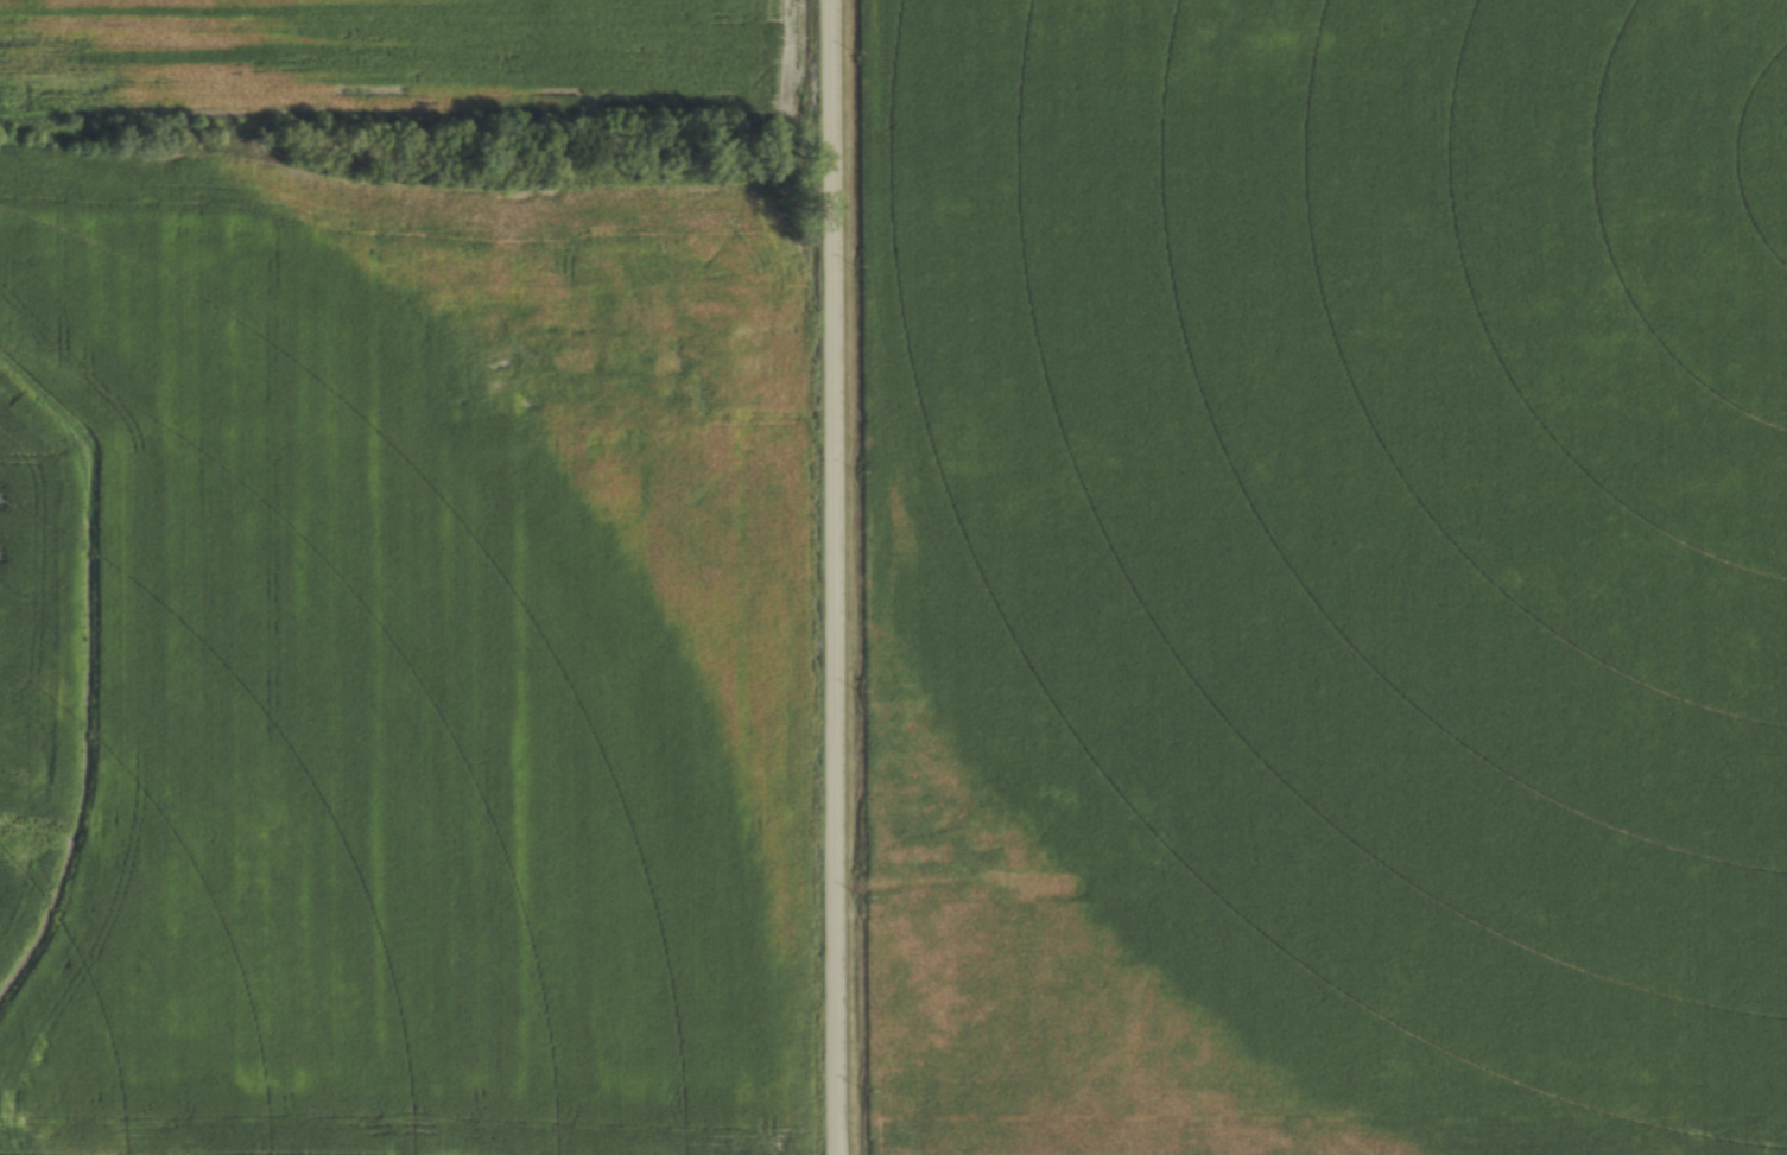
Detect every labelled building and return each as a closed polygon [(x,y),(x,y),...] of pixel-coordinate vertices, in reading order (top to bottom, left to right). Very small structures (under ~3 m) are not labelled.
[(666,396),(683,396),(683,382),(666,382),(666,396)]
